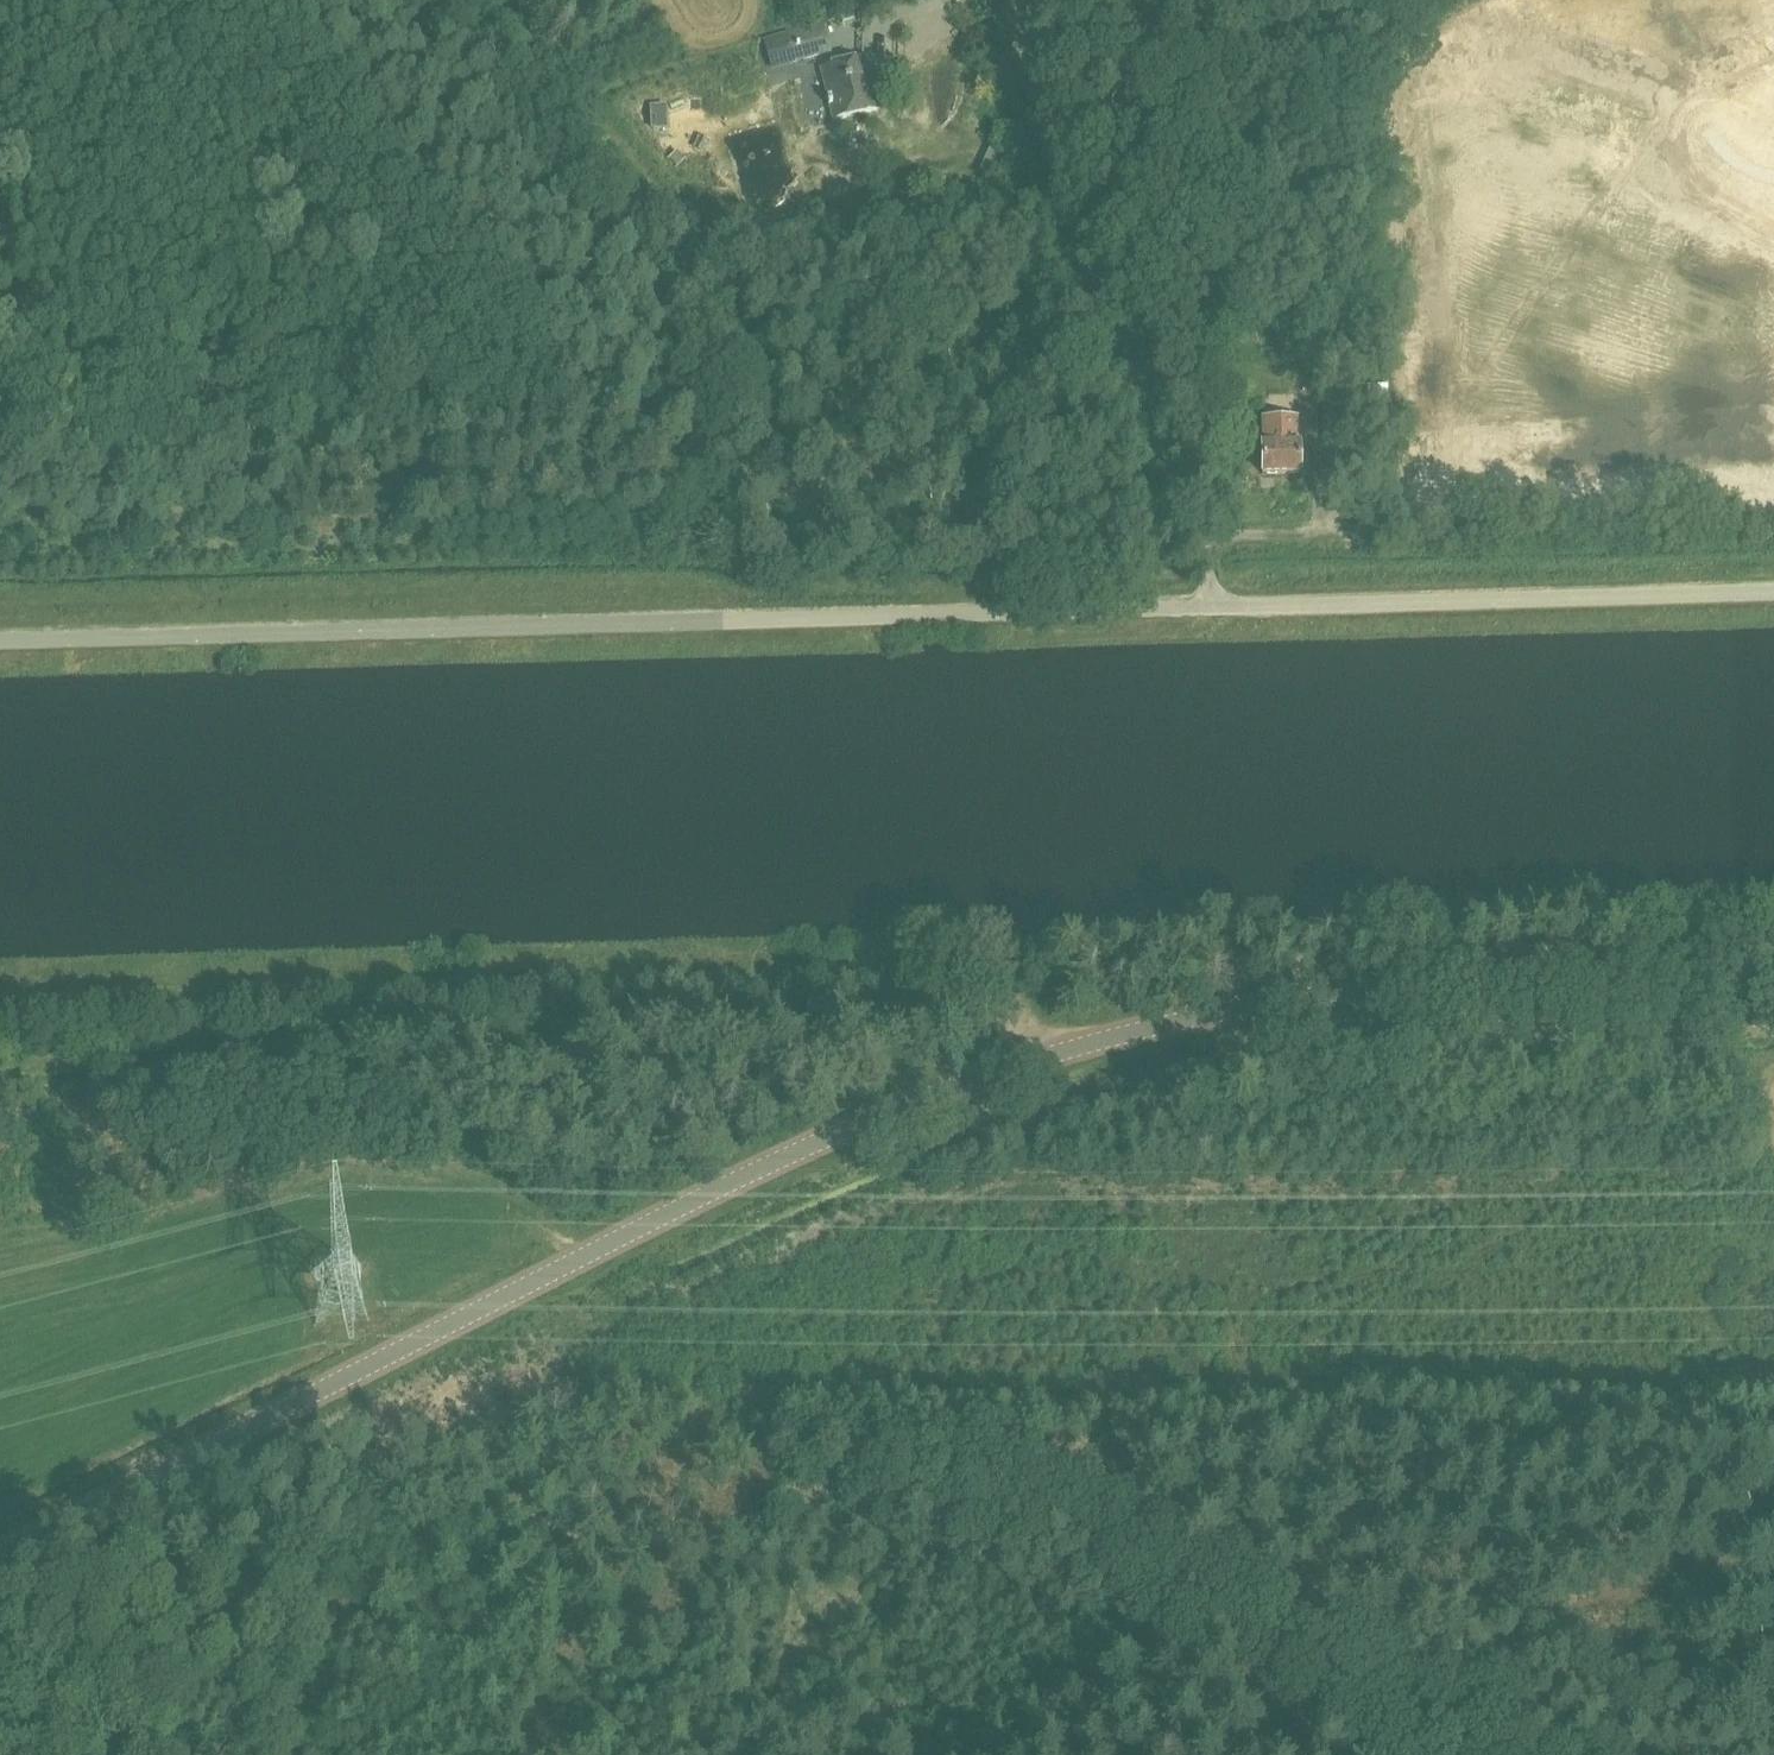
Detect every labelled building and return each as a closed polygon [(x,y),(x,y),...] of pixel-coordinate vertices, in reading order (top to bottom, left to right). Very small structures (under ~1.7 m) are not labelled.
[(1747,30),(1773,30),(1773,20),(1747,20),(1747,30)] [(785,34),(794,64),(831,53),(823,23),(785,34)] [(821,68),(833,119),(878,108),(866,58),(821,68)] [(666,105),(650,105),(650,129),(667,128),(666,105)] [(1261,444),(1262,474),(1299,473),(1299,443),(1298,443),(1298,424),(1296,424),(1296,419),(1263,420),(1263,444),(1261,444)]
